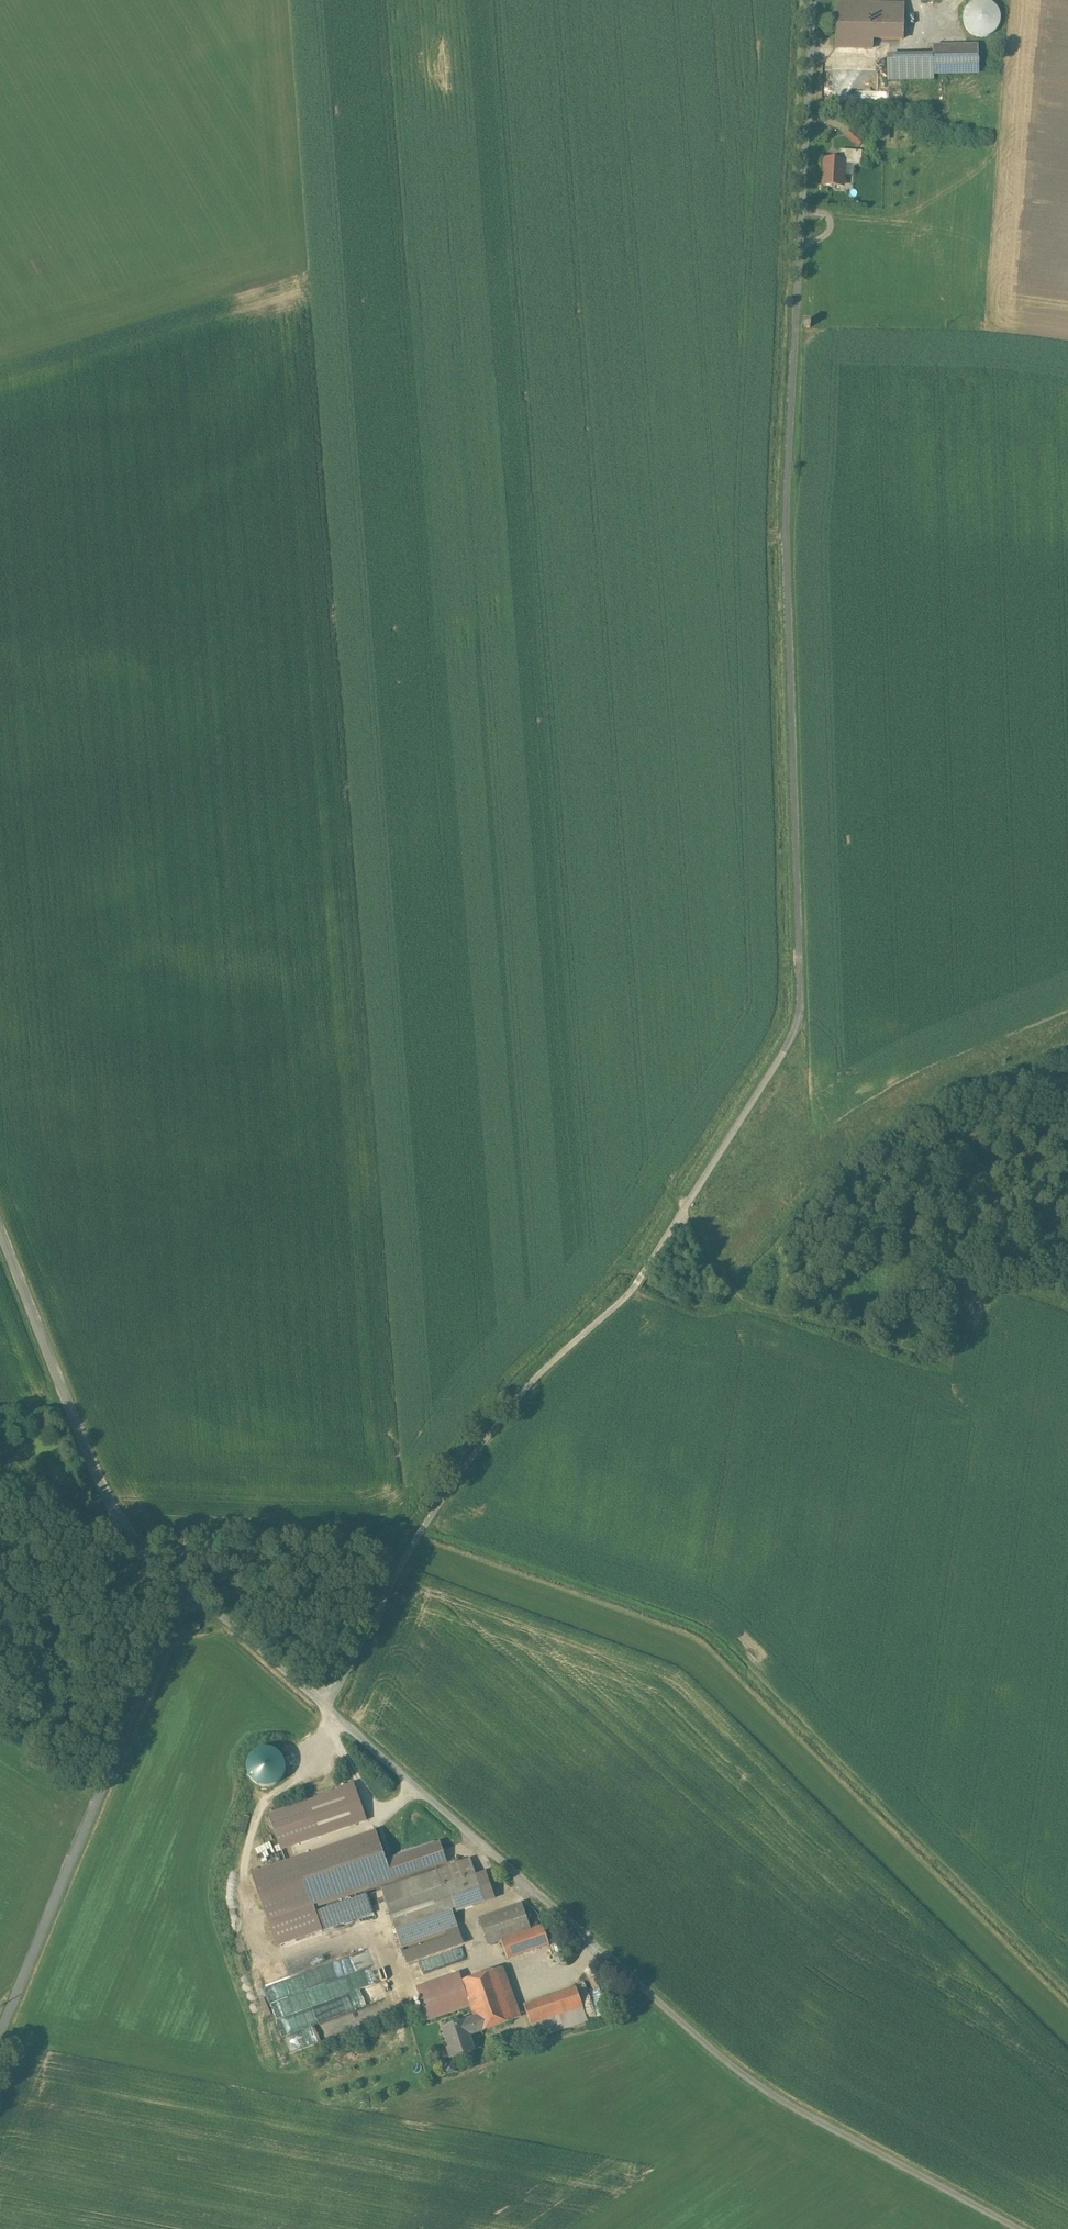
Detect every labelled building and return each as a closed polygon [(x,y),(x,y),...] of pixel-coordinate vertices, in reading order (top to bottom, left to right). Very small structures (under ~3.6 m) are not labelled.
[(967,8),(966,11),(964,14),(964,17),(963,20),(964,23),(965,27),(966,30),(968,32),(971,34),(973,36),(976,37),(980,38),(983,38),(986,38),(989,37),(992,36),(995,34),(997,31),(999,28),(1000,25),(1001,22),(1001,19),(1001,16),(1000,12),(998,9),(996,7),(994,5),(991,3),(988,2),(985,1),(982,1),(978,1),(975,2),(972,3),(970,5),(967,8)] [(904,5),(837,4),(836,48),(872,49),(873,39),(903,39),(904,5)] [(979,46),(933,47),(933,55),(888,56),(889,80),(934,79),(934,75),(979,74),(979,46)] [(851,131),(847,136),(859,146),(863,142),(851,131)] [(840,150),(840,161),(845,161),(844,164),(862,165),(863,151),(840,150)] [(840,161),(825,160),(824,186),(843,187),(844,164),(845,161),(840,161)] [(295,1779),(283,1745),(252,1756),(263,1789),(295,1779)] [(354,1786),(270,1815),(282,1850),(366,1821),(354,1786)] [(376,1833),(296,1860),(313,1909),(447,1862),(439,1842),(385,1860),(376,1833)] [(470,1859),(382,1890),(402,1947),(446,1932),(457,1928),(452,1912),(495,1897),(486,1872),(476,1875),(470,1859)] [(313,1909),(296,1860),(253,1876),(277,1945),(321,1930),(313,1909)] [(368,1895),(316,1913),(322,1930),(374,1912),(368,1895)] [(521,1904),(479,1919),(488,1945),(501,1941),(530,1930),(521,1904)] [(530,1930),(501,1941),(508,1959),(549,1944),(543,1926),(530,1930)] [(447,1936),(404,1951),(408,1964),(416,1961),(463,1945),(457,1928),(446,1932),(447,1936)] [(504,1969),(501,1968),(462,1982),(471,2006),(475,2018),(480,2032),(521,2017),(504,1969)] [(459,1973),(417,1987),(428,2021),(471,2006),(462,1982),(459,1973)] [(577,1987),(525,2005),(536,2039),(588,2021),(577,1987)] [(480,2032),(475,2018),(444,2028),(454,2058),(474,2051),(474,2050),(481,2047),(476,2033),(480,2032)]
